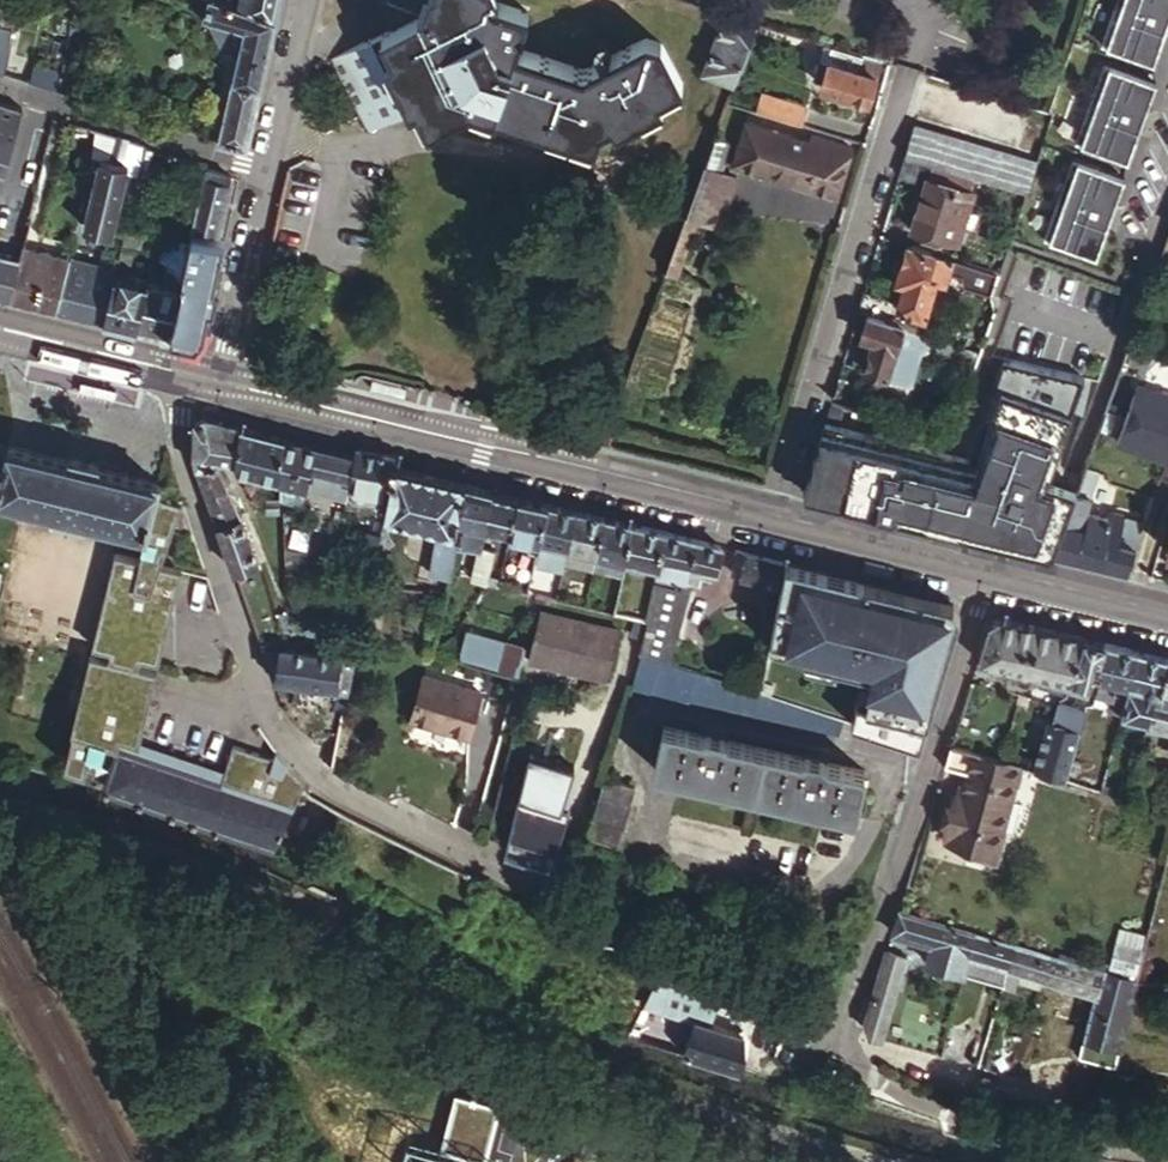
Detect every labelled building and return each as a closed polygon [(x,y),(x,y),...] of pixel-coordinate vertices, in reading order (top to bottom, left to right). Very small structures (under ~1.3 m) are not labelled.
[(238,7),(219,0),(208,0),(203,15),(243,28),(240,46),(232,76),(260,83),(274,21),(238,7)] [(279,0),(240,0),(238,7),(274,21),(279,0)] [(376,4),(390,32),(331,61),(359,116),(367,131),(427,103),(438,125),(472,108),(495,115),(496,115),(497,114),(500,103),(624,142),(627,133),(675,108),(671,101),(686,93),(659,42),(648,39),(585,72),(518,51),(529,15),(495,4),(496,0),(377,0),(376,4)] [(1151,62),(1167,13),(1167,0),(1113,0),(1098,43),(1151,62)] [(756,22),(753,21),(721,11),(702,65),(735,77),(751,34),(756,22)] [(243,28),(203,15),(198,33),(240,46),(243,28)] [(1,48),(2,43),(7,45),(12,23),(0,20),(0,48),(1,48)] [(771,27),(756,22),(751,34),(766,39),(771,27)] [(879,60),(823,43),(818,58),(873,76),(879,60)] [(4,73),(10,51),(1,48),(0,48),(0,72),(4,73)] [(61,55),(58,71),(53,88),(83,97),(92,64),(61,55)] [(873,76),(818,58),(812,79),(819,82),(818,86),(866,100),(873,76)] [(53,88),(58,71),(30,62),(26,79),(53,88)] [(1074,141),(1127,159),(1154,81),(1102,63),(1074,141)] [(732,85),(735,77),(702,65),(699,73),(732,85)] [(260,83),(232,76),(218,139),(246,144),(254,110),(256,99),(260,83)] [(774,97),(768,114),(799,124),(804,107),(774,97)] [(4,168),(22,107),(0,101),(0,167),(4,168)] [(742,106),(729,102),(722,123),(734,127),(742,106)] [(716,133),(718,126),(708,122),(706,129),(716,133)] [(835,195),(849,149),(809,136),(807,142),(745,122),(732,162),(835,195)] [(1037,162),(912,125),(903,156),(930,164),(972,176),(1027,192),(1037,162)] [(687,214),(697,217),(708,221),(709,221),(714,207),(724,210),(730,191),(720,188),(726,172),(718,170),(727,143),(714,138),(687,214)] [(127,163),(100,156),(84,223),(111,230),(127,163)] [(930,164),(903,156),(897,177),(924,185),(926,178),(930,164)] [(1097,254),(1124,177),(1072,159),(1045,236),(1097,254)] [(930,164),(926,178),(968,191),(972,176),(930,164)] [(232,175),(206,167),(191,225),(218,230),(232,175)] [(968,191),(926,178),(924,185),(911,229),(955,242),(970,192),(968,191)] [(687,214),(681,232),(668,270),(677,274),(697,217),(687,214)] [(23,245),(28,226),(30,218),(19,215),(10,253),(21,255),(23,245)] [(154,245),(123,238),(116,268),(115,273),(147,281),(154,245)] [(180,265),(184,248),(161,243),(158,258),(166,261),(180,265)] [(944,282),(948,271),(952,259),(906,244),(894,281),(902,284),(895,308),(922,316),(929,297),(931,290),(935,279),(944,282)] [(19,299),(57,308),(69,256),(23,245),(21,255),(8,296),(19,299)] [(215,283),(221,255),(184,248),(180,265),(178,272),(181,273),(215,283)] [(21,255),(10,253),(0,250),(0,294),(8,296),(21,255)] [(69,256),(57,308),(78,313),(104,320),(115,273),(116,268),(69,256)] [(965,263),(952,259),(948,271),(960,276),(965,263)] [(178,272),(180,265),(166,261),(160,284),(178,289),(181,273),(178,272)] [(127,326),(136,328),(147,281),(115,273),(104,320),(127,326)] [(215,283),(181,273),(178,289),(175,303),(209,312),(215,283)] [(161,334),(168,336),(175,303),(178,289),(160,284),(147,281),(136,328),(141,329),(145,330),(161,334)] [(938,293),(931,290),(929,297),(936,299),(938,293)] [(891,302),(862,292),(856,310),(867,314),(886,320),(891,302)] [(209,312),(175,303),(168,336),(187,340),(195,342),(204,331),(209,312)] [(901,325),(886,320),(867,314),(860,336),(872,340),(863,369),(885,376),(901,325)] [(926,333),(901,325),(885,376),(909,384),(920,350),(926,333)] [(969,361),(974,349),(926,333),(920,350),(926,353),(928,349),(969,361)] [(984,435),(1011,360),(1003,358),(968,456),(978,459),(984,435)] [(1046,552),(1052,554),(1075,491),(1076,488),(1070,486),(1048,478),(1083,377),(1011,360),(984,435),(978,459),(978,460),(976,468),(933,457),(935,450),(910,444),(909,451),(822,429),(803,493),(846,504),(876,511),(877,509),(894,513),(893,515),(913,520),(948,529),(983,537),(1016,545),(1046,552)] [(873,388),(838,376),(832,395),(865,407),(867,407),(873,388)] [(1167,453),(1167,393),(1137,382),(1116,438),(1167,457),(1167,453)] [(825,421),(837,425),(842,411),(830,407),(825,421)] [(193,458),(195,465),(217,465),(217,457),(220,421),(213,420),(206,418),(192,424),(192,454),(192,456),(193,458)] [(227,423),(220,421),(217,457),(233,459),(237,426),(227,423)] [(824,422),(822,429),(909,451),(910,444),(824,422)] [(263,432),(237,426),(233,459),(233,461),(237,469),(278,481),(283,437),(263,432)] [(315,445),(283,437),(278,481),(306,488),(315,445)] [(6,442),(0,472),(0,494),(55,507),(86,514),(146,528),(147,529),(153,496),(157,478),(98,464),(82,460),(64,456),(6,442)] [(346,496),(348,486),(353,454),(334,450),(315,445),(306,488),(345,497),(346,496)] [(388,493),(393,466),(395,454),(375,451),(354,446),(353,454),(348,486),(388,493)] [(978,460),(935,450),(933,457),(976,468),(978,460)] [(240,515),(217,465),(195,465),(195,466),(217,524),(240,515)] [(433,476),(393,466),(388,493),(384,517),(438,529),(456,532),(465,483),(433,476)] [(1095,472),(1083,468),(1076,488),(1075,491),(1089,496),(1095,472)] [(476,486),(465,483),(456,532),(455,537),(480,542),(481,543),(485,525),(491,490),(476,486)] [(508,494),(491,490),(485,525),(509,531),(518,496),(508,494)] [(1094,564),(1126,571),(1135,547),(1116,543),(1119,535),(1123,516),(1110,512),(1108,518),(1085,512),(1089,496),(1075,491),(1052,554),(1094,564)] [(147,529),(146,528),(139,558),(115,552),(95,641),(113,645),(111,654),(93,650),(88,671),(89,671),(85,688),(86,688),(81,714),(98,718),(97,727),(120,733),(144,738),(159,664),(138,660),(140,651),(161,656),(173,596),(179,566),(158,561),(182,500),(157,495),(157,497),(153,496),(147,529)] [(533,500),(518,496),(509,531),(539,538),(549,504),(533,500)] [(549,504),(539,538),(536,552),(565,559),(568,545),(564,544),(574,510),(562,507),(549,504)] [(86,514),(55,507),(53,512),(29,507),(25,525),(48,531),(47,534),(81,542),(82,539),(105,544),(109,526),(85,520),(86,514)] [(590,514),(574,510),(564,544),(568,545),(575,547),(597,552),(598,552),(606,517),(590,514)] [(257,562),(240,515),(217,524),(234,571),(257,562)] [(621,521),(606,517),(598,552),(626,559),(634,524),(621,521)] [(649,528),(634,524),(626,559),(655,565),(666,531),(649,528)] [(430,573),(448,578),(455,537),(456,532),(438,529),(430,573)] [(372,561),(379,535),(362,531),(356,558),(372,561)] [(691,538),(666,531),(655,565),(654,571),(656,571),(653,582),(682,588),(685,581),(690,565),(694,565),(713,569),(720,545),(691,538)] [(1135,547),(1138,540),(1119,535),(1116,543),(1135,547)] [(597,552),(575,547),(573,561),(593,566),(597,552)] [(478,573),(486,575),(491,550),(478,548),(473,572),(478,573)] [(745,552),(736,550),(731,573),(739,575),(745,552)] [(778,587),(784,562),(764,557),(745,552),(739,575),(738,577),(778,587)] [(935,600),(784,562),(778,587),(767,645),(804,654),(836,662),(862,668),(871,670),(863,702),(854,699),(848,719),(917,742),(959,617),(952,604),(935,600)] [(615,563),(605,610),(615,613),(616,605),(625,565),(615,563)] [(711,578),(713,569),(694,565),(690,565),(685,581),(691,582),(700,584),(702,576),(711,578)] [(273,606),(260,570),(237,578),(245,601),(255,597),(260,610),(273,606)] [(485,582),(486,575),(478,573),(476,579),(485,582)] [(485,582),(484,582),(495,584),(497,576),(486,575),(485,582)] [(497,576),(495,584),(504,586),(505,577),(497,576)] [(641,651),(642,651),(673,662),(691,582),(685,581),(682,588),(653,582),(647,613),(645,621),(648,622),(641,651)] [(616,605),(615,613),(645,621),(647,613),(616,605)] [(541,615),(532,655),(577,667),(576,672),(608,680),(619,634),(541,615)] [(977,660),(992,664),(1003,667),(1013,619),(1008,618),(1000,615),(989,621),(977,660)] [(1025,672),(1026,672),(1036,625),(1027,623),(1013,619),(1003,667),(1025,672)] [(1060,681),(1071,684),(1073,684),(1074,680),(1082,636),(1061,631),(1036,625),(1026,672),(1038,675),(1036,685),(1060,692),(1060,681)] [(514,671),(521,647),(463,631),(457,655),(514,671)] [(1090,684),(1093,685),(1102,641),(1093,639),(1082,636),(1074,680),(1073,684),(1071,684),(1069,689),(1088,694),(1090,684)] [(1102,641),(1093,685),(1093,689),(1094,703),(1120,709),(1135,649),(1122,646),(1102,641)] [(1135,649),(1120,709),(1120,712),(1149,719),(1167,657),(1154,653),(1135,649)] [(356,659),(292,651),(290,651),(288,651),(284,651),(280,651),(263,651),(274,681),(307,685),(326,687),(348,689),(356,659)] [(673,662),(642,651),(632,686),(688,701),(688,700),(696,670),(673,662)] [(836,662),(804,654),(802,662),(834,670),(836,662)] [(531,661),(576,672),(577,667),(532,655),(531,661)] [(1167,657),(1149,719),(1147,727),(1167,733),(1167,657)] [(988,674),(992,664),(977,660),(973,670),(988,674)] [(862,668),(854,699),(863,702),(871,670),(862,668)] [(709,675),(696,670),(688,700),(837,733),(843,717),(769,692),(762,690),(757,689),(727,681),(716,678),(712,676),(709,675)] [(426,675),(413,721),(472,737),(484,690),(426,675)] [(1058,700),(1053,721),(1079,729),(1084,708),(1058,700)] [(1045,731),(1034,769),(1064,778),(1079,729),(1053,721),(1049,720),(1045,731)] [(854,814),(863,771),(825,762),(825,759),(805,754),(805,757),(725,739),(726,736),(705,731),(704,735),(664,726),(653,767),(854,814)] [(226,768),(144,738),(120,733),(119,739),(224,777),(243,784),(293,802),(301,785),(304,779),(285,763),(275,751),(274,759),(234,744),(226,768)] [(209,822),(224,777),(119,739),(104,784),(209,822)] [(952,742),(945,766),(966,771),(987,778),(993,756),(969,748),(952,742)] [(512,746),(490,836),(505,840),(503,849),(569,865),(583,804),(574,802),(584,763),(512,746)] [(987,778),(966,771),(960,789),(1010,803),(1010,801),(1020,765),(993,756),(987,778)] [(1020,765),(1010,801),(1023,805),(1034,769),(1020,765)] [(635,785),(604,775),(598,794),(629,803),(635,785)] [(243,784),(224,777),(209,822),(272,845),(293,802),(243,784)] [(1101,782),(1099,789),(1108,791),(1110,785),(1101,782)] [(1117,794),(1120,788),(1110,785),(1108,791),(1117,794)] [(1010,803),(960,789),(958,788),(944,839),(969,846),(970,841),(980,844),(985,829),(1001,834),(1010,803)] [(598,794),(593,813),(623,822),(629,803),(598,794)] [(623,822),(593,813),(588,832),(618,842),(623,822)] [(899,907),(891,933),(931,945),(938,920),(899,907)] [(968,956),(974,930),(938,920),(931,945),(932,945),(952,951),(968,956)] [(1117,929),(1111,962),(1135,967),(1142,933),(1117,929)] [(1006,967),(1014,942),(974,930),(968,956),(1006,967)] [(1041,977),(1048,952),(1014,942),(1006,967),(1041,977)] [(927,962),(947,968),(952,951),(932,945),(927,962)] [(947,968),(963,973),(968,956),(952,951),(947,968)] [(885,952),(872,994),(889,999),(901,958),(885,952)] [(1048,952),(1041,977),(1066,984),(1073,959),(1048,952)] [(867,1033),(882,1037),(892,1003),(904,959),(901,958),(889,999),(872,994),(863,1022),(867,1033)] [(1066,984),(1096,993),(1102,968),(1073,959),(1066,984)] [(1041,977),(1006,967),(1001,985),(1012,988),(1014,981),(1037,987),(1041,977)] [(1119,1045),(1137,978),(1102,968),(1096,993),(1091,1009),(1085,1034),(1118,1044),(1119,1045)] [(961,982),(954,1006),(972,1011),(978,987),(961,982)] [(912,1009),(892,1003),(882,1037),(903,1043),(912,1009)] [(921,1048),(930,1014),(912,1009),(903,1043),(921,1048)] [(921,1048),(941,1054),(948,1028),(950,1020),(930,1014),(921,1048)] [(1055,1028),(1028,1014),(1023,1030),(1021,1036),(1036,1043),(1046,1048),(1055,1028)] [(683,1051),(739,1070),(745,1053),(746,1043),(743,1037),(696,1017),(683,1051)] [(1015,1060),(1015,1054),(1017,1047),(1021,1036),(1023,1030),(1013,1027),(1005,1025),(997,1022),(983,1066),(1003,1071),(1015,1060)] [(969,1034),(948,1028),(941,1054),(963,1060),(969,1034)] [(1114,1061),(1118,1044),(1085,1034),(1080,1051),(1114,1061)] [(1021,1036),(1017,1047),(1031,1053),(1036,1043),(1021,1036)] [(1027,1060),(1031,1053),(1017,1047),(1015,1054),(1027,1060)] [(1128,1102),(1133,1079),(1110,1072),(1105,1096),(1128,1102)] [(1052,1081),(1047,1079),(1038,1077),(1032,1096),(1046,1100),(1052,1081)]
